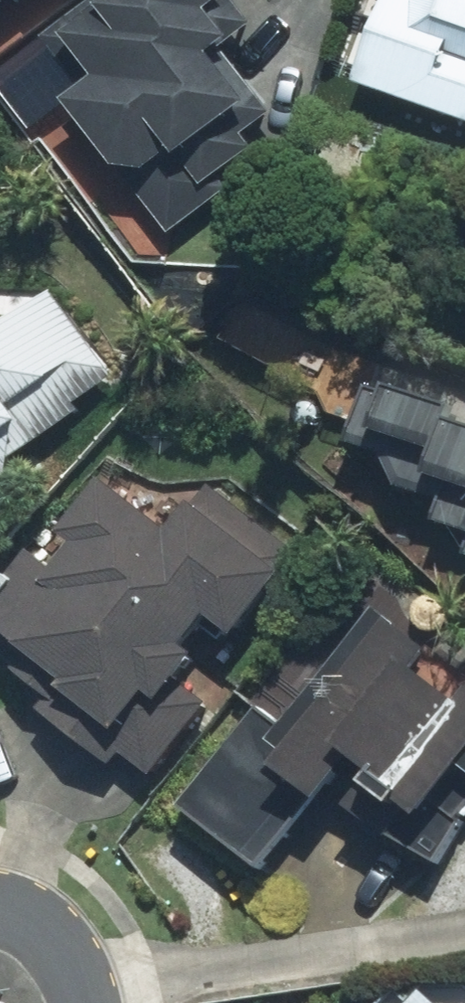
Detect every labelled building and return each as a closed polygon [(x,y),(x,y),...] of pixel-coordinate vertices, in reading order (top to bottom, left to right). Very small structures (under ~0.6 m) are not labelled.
[(40,0),(0,0),(0,31),(40,0)] [(66,51),(98,88),(78,106),(187,233),(239,189),(207,152),(274,95),(240,55),(257,41),(229,8),(238,0),(125,0),(124,1),(124,0),(85,0),(49,31),(66,51)] [(372,79),(386,84),(464,113),(464,0),(401,0),(372,79)] [(18,496),(32,485),(35,457),(28,449),(51,429),(63,444),(100,413),(88,399),(123,369),(59,292),(0,292),(0,494),(18,496)] [(382,386),(359,437),(409,459),(401,478),(458,504),(451,521),(464,527),(464,404),(414,381),(407,397),(382,386)] [(79,530),(92,539),(74,565),(45,545),(0,611),(0,625),(42,654),(30,672),(71,700),(61,714),(126,759),(132,751),(162,772),(170,778),(210,719),(184,701),(221,648),(208,639),(229,609),(259,630),(312,552),(217,487),(190,526),(116,476),(79,530)] [(400,600),(300,731),(268,707),(194,805),(278,869),(334,795),(347,805),(353,797),(446,868),(464,843),(464,833),(448,820),(464,798),(464,649),(400,600)] [(459,1001),(444,985),(425,1002),(464,1002),(464,995),(459,1001)] [(408,986),(389,1002),(423,1002),(408,986)]
